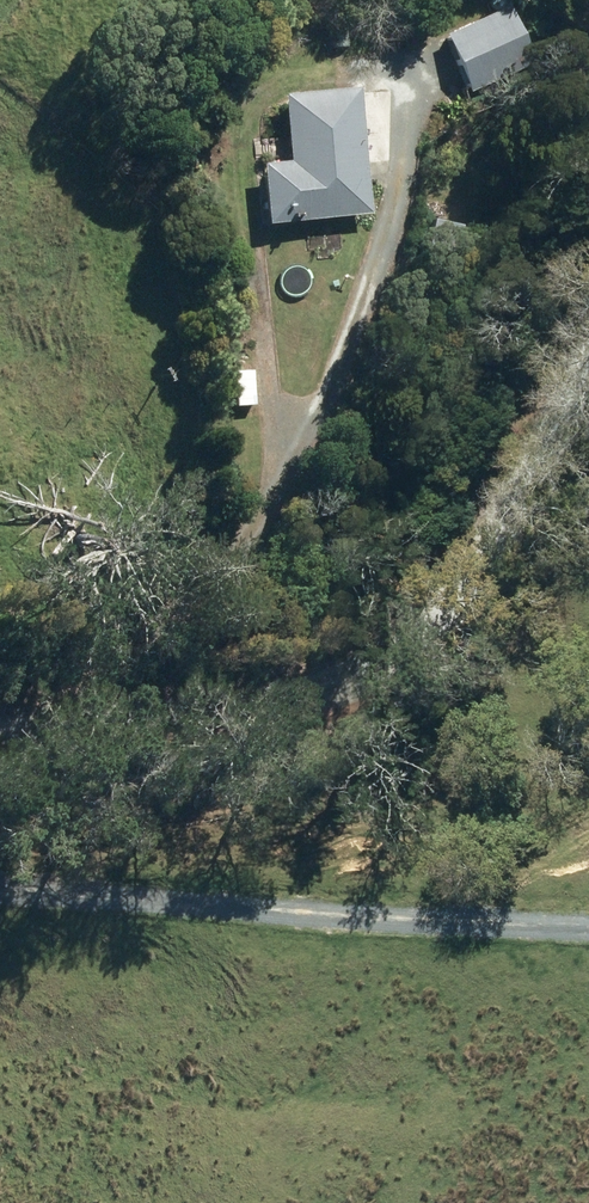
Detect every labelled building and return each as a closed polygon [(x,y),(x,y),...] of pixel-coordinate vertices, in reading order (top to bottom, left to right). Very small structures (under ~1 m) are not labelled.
[(511,8),(443,37),(468,95),(535,66),(511,8)] [(295,64),(309,58),(304,47),(291,52),(295,64)] [(358,89),(283,96),(289,164),(259,166),(265,226),(369,216),(358,89)] [(231,371),(233,406),(253,405),(251,370),(231,371)]
